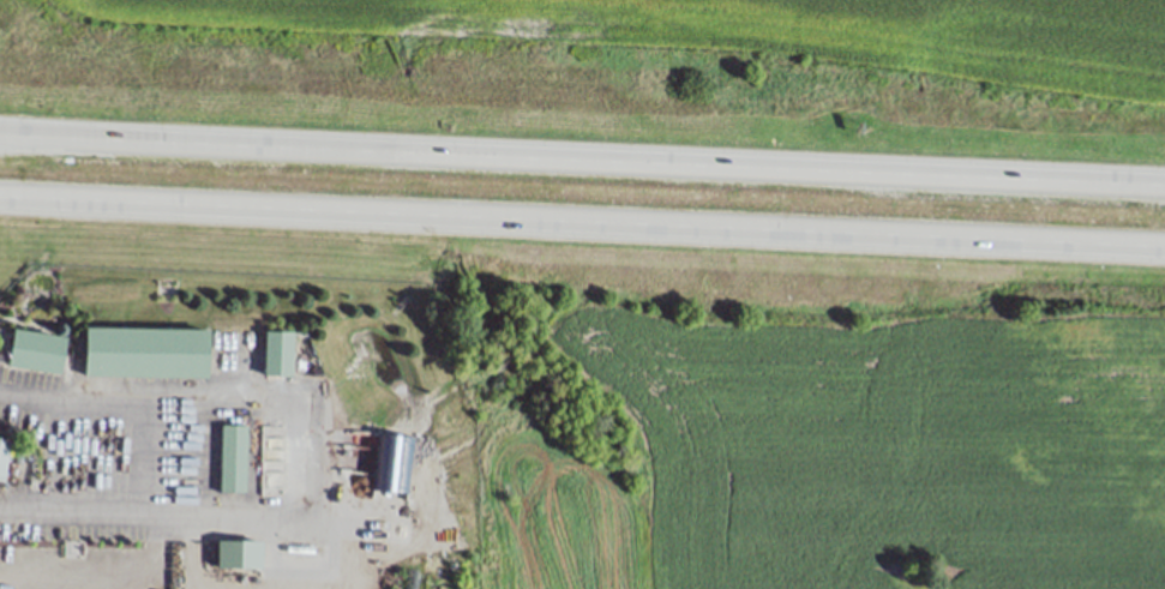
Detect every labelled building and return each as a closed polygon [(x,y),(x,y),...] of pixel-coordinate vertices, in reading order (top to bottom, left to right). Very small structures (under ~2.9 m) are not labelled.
[(208,329),(206,378),(85,375),(85,326),(208,329)] [(66,336),(60,375),(7,367),(13,327),(66,336)] [(293,330),(292,375),(263,375),(264,330),(293,330)] [(247,425),(247,493),(221,493),(222,423),(247,425)] [(414,434),(408,500),(371,497),(377,431),(414,434)] [(4,480),(0,479),(0,437),(10,438),(4,480)] [(263,567),(218,567),(217,540),(263,540),(263,567)]
